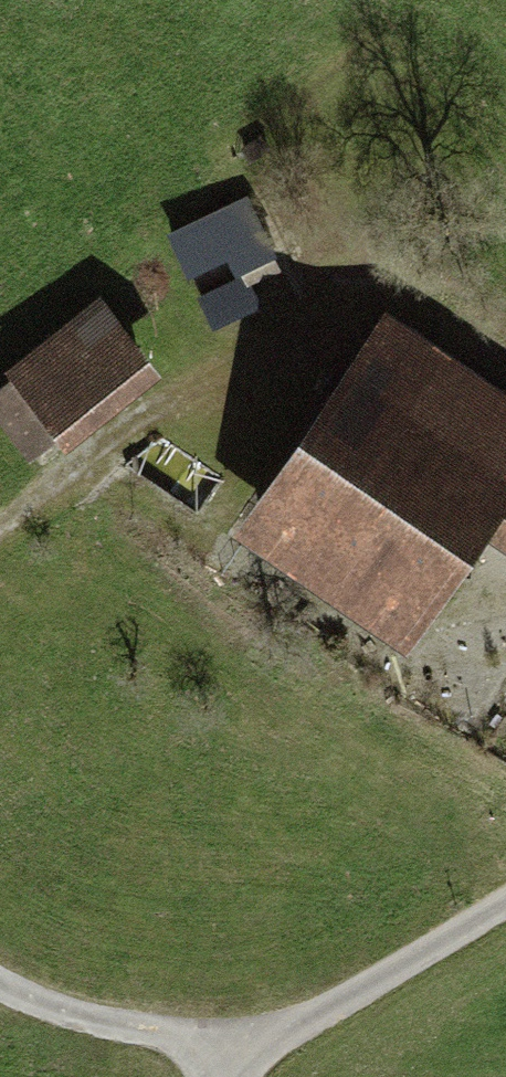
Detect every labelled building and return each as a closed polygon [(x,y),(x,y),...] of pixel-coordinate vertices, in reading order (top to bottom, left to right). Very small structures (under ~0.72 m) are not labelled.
[(246,200),(172,236),(188,270),(230,249),(238,266),(271,251),(246,200)] [(214,322),(257,301),(246,278),(202,298),(214,322)] [(101,311),(23,372),(65,424),(143,363),(101,311)] [(353,374),(505,477),(505,398),(390,317),(353,374)] [(353,374),(259,511),(415,617),(485,515),(505,529),(505,477),(353,374)]
